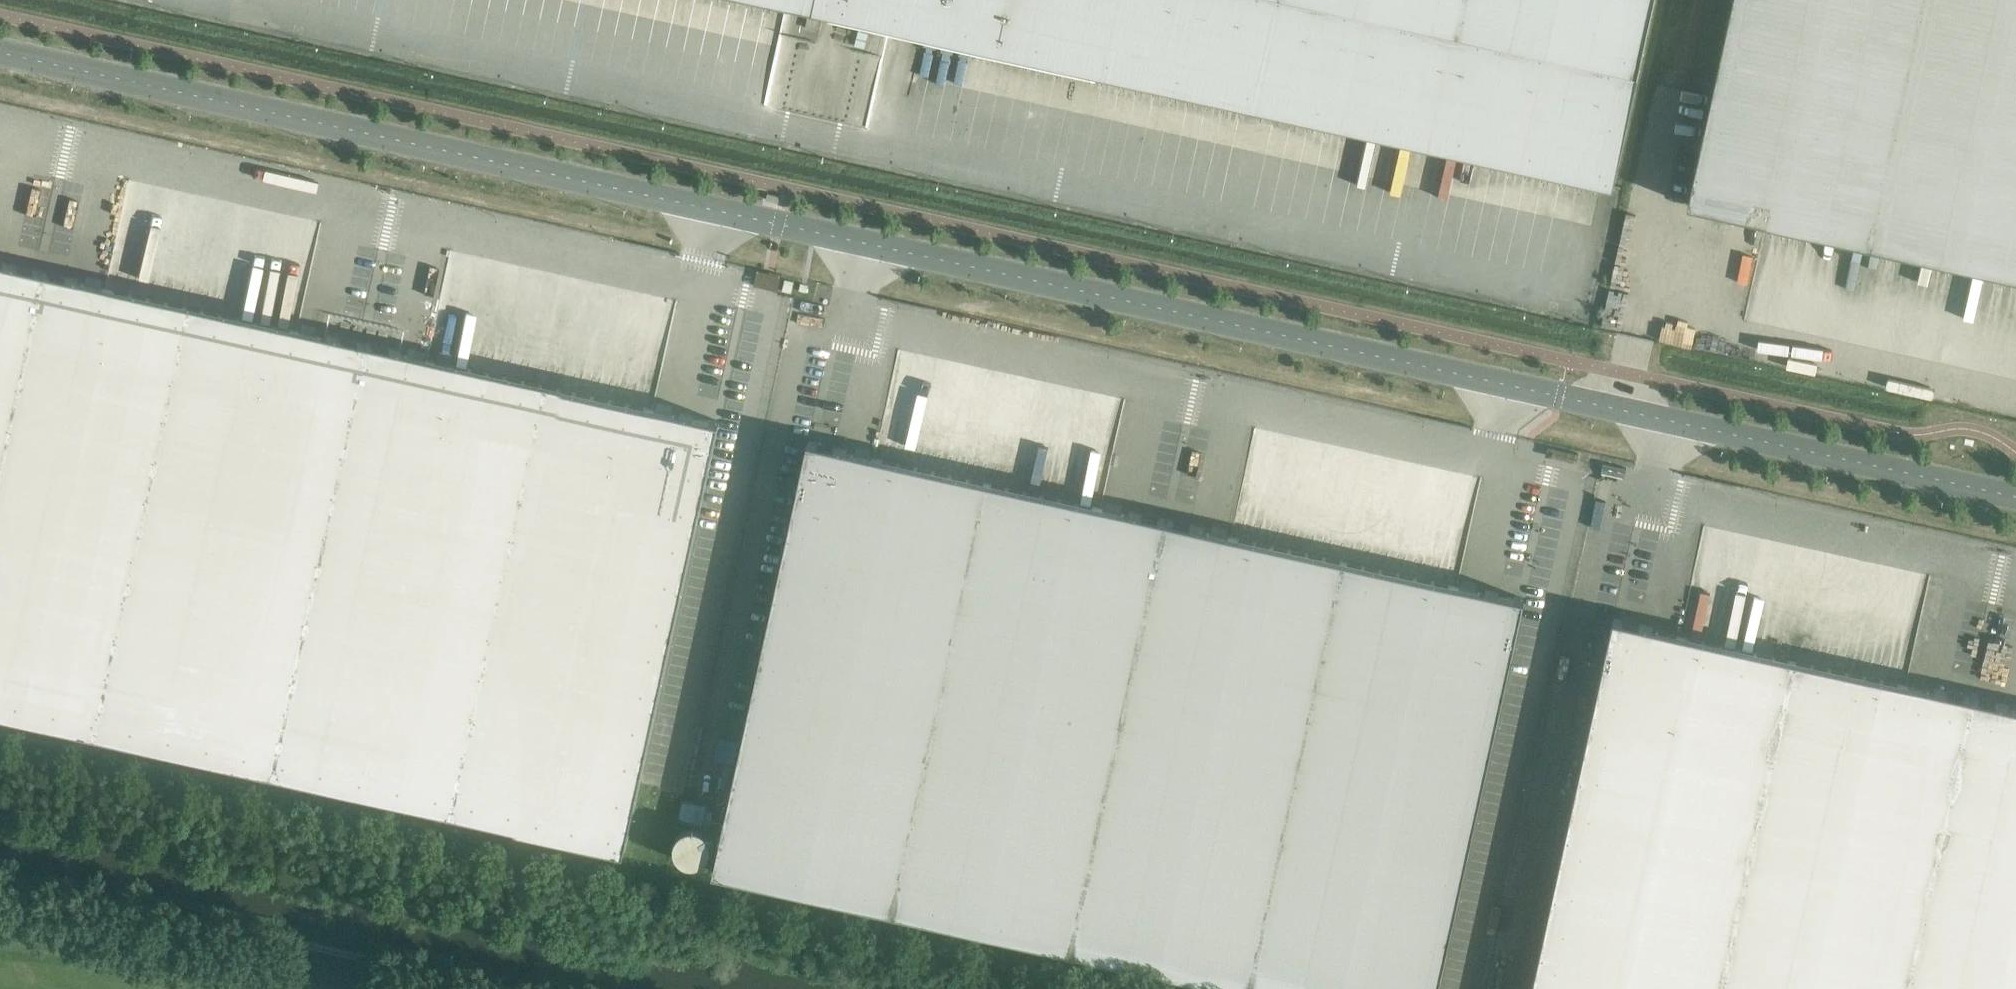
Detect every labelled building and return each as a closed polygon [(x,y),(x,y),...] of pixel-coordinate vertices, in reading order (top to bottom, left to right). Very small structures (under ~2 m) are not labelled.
[(827,11),(827,13),(829,13),(830,12),(856,18),(855,19),(858,20),(858,18),(889,25),(1254,105),(1614,184),(1654,0),(776,0),(827,11)] [(1711,96),(1688,204),(1694,206),(1695,202),(1734,210),(1733,211),(1766,218),(1768,218),(2015,273),(2015,0),(1733,0),(1711,96)] [(0,262),(0,714),(624,852),(719,421),(0,262)] [(759,270),(757,282),(778,286),(780,273),(759,270)] [(1515,642),(1525,598),(1486,589),(1485,593),(1457,587),(1456,587),(1232,537),(1231,537),(1203,531),(1204,527),(1129,511),(1128,515),(1101,509),(1100,508),(876,459),(875,459),(847,452),(848,449),(809,440),(799,484),(714,871),(1250,988),(1439,988),(1515,642)] [(1550,506),(1552,497),(1543,496),(1541,504),(1550,506)] [(1586,528),(1591,508),(1565,502),(1560,523),(1586,528)] [(2008,709),(2009,705),(1934,688),(1933,692),(1929,691),(1906,686),(1905,686),(1681,636),(1679,636),(1657,631),(1652,630),(1653,626),(1614,618),(1604,661),(1532,988),(2015,988),(2015,710),(2008,709)] [(685,797),(682,816),(706,820),(709,801),(685,797)] [(690,820),(675,850),(702,864),(717,834),(690,820)]
